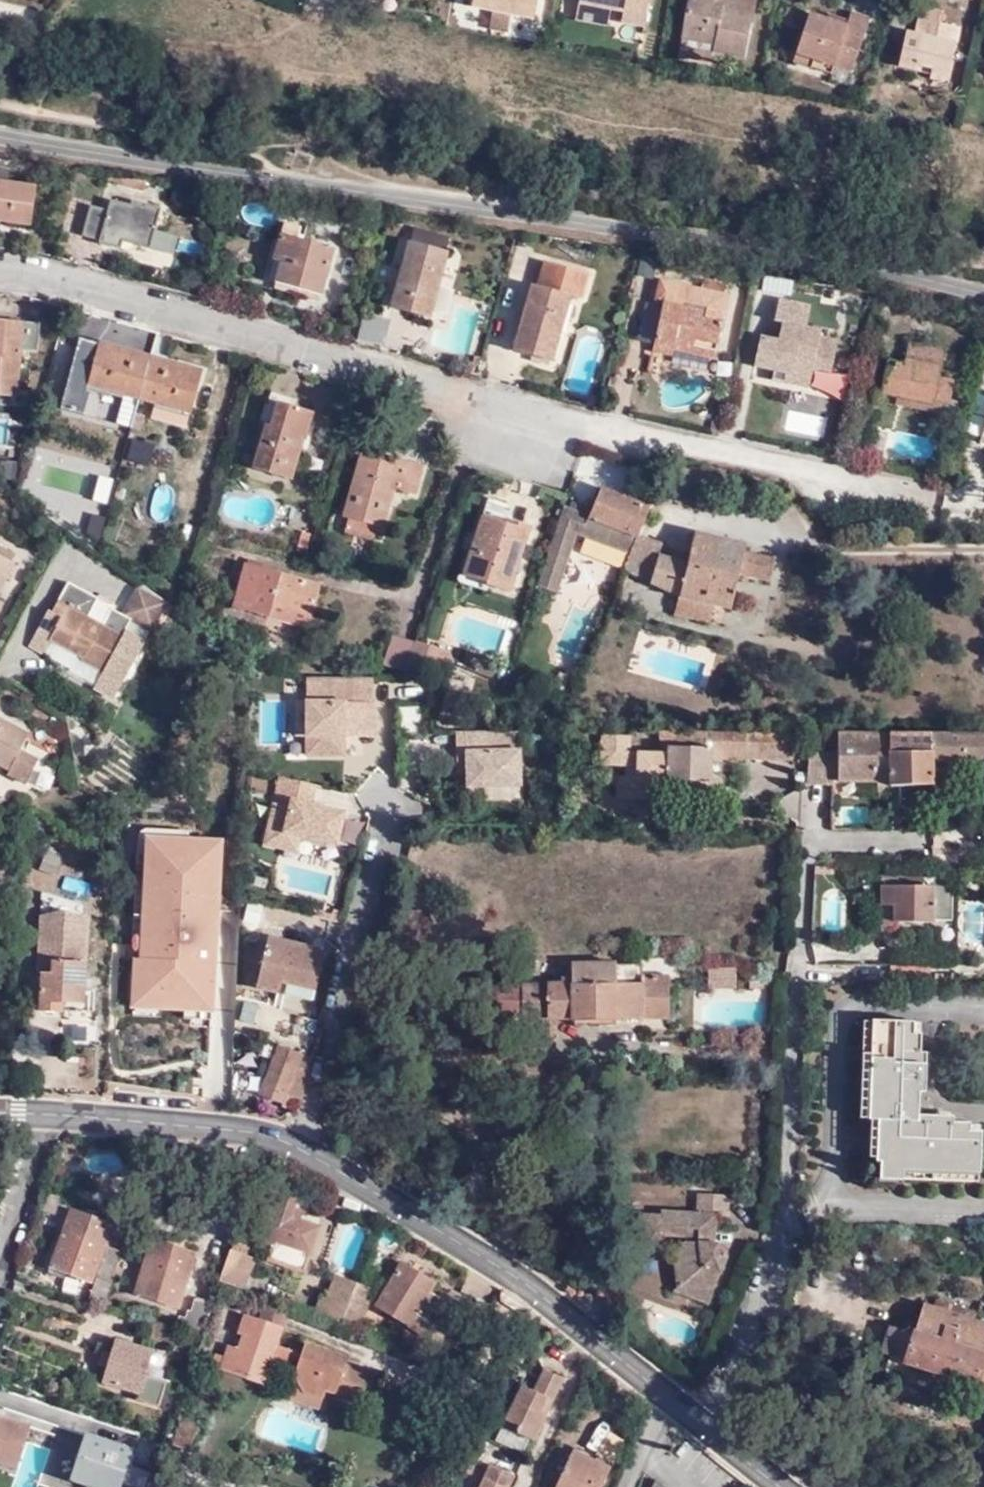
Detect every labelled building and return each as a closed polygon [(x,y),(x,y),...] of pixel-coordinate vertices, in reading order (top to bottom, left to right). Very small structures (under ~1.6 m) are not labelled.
[(473,5),(495,9),(492,25),(509,28),(513,13),(536,17),(540,0),(475,0),(473,5)] [(651,0),(583,0),(583,1),(624,8),(624,18),(647,22),(651,0)] [(714,50),(748,57),(758,0),(691,0),(685,39),(715,43),(714,50)] [(581,9),(624,18),(624,8),(583,1),(581,9)] [(924,4),(921,14),(941,20),(942,9),(924,4)] [(796,59),(835,67),(853,72),(864,18),(845,14),(843,23),(842,27),(823,24),(805,19),(796,59)] [(941,20),(921,14),(917,30),(909,28),(899,62),(931,70),(930,74),(946,79),(960,26),(941,20)] [(612,21),(611,30),(639,36),(641,27),(612,21)] [(712,65),(714,50),(715,43),(685,39),(681,58),(712,65)] [(833,77),(835,67),(796,59),(793,68),(833,77)] [(12,183),(14,172),(0,170),(0,181),(12,183)] [(12,183),(0,181),(0,220),(1,217),(33,223),(39,187),(12,183)] [(165,204),(136,196),(134,202),(114,196),(111,206),(93,201),(86,232),(103,236),(103,241),(124,246),(127,237),(154,245),(165,204)] [(285,230),(302,235),(306,223),(288,219),(285,230)] [(336,246),(302,235),(285,230),(278,257),(284,259),(279,279),(323,291),(336,246)] [(430,316),(448,251),(410,241),(392,305),(430,316)] [(511,347),(532,353),(550,359),(569,295),(581,296),(587,272),(544,259),(536,284),(531,283),(511,347)] [(713,356),(725,294),(657,280),(653,301),(661,302),(652,350),(671,354),(673,348),(713,356)] [(0,315),(0,391),(18,392),(21,346),(39,348),(42,319),(0,315)] [(72,321),(63,319),(58,338),(68,340),(72,321)] [(814,364),(830,369),(836,339),(819,335),(819,329),(782,321),(778,337),(761,333),(754,363),(792,371),(794,366),(812,370),(814,364)] [(78,337),(58,405),(78,411),(85,385),(87,380),(121,389),(120,395),(137,400),(150,356),(98,341),(97,343),(78,337)] [(881,390),(895,394),(931,402),(933,397),(949,400),(955,374),(937,369),(941,348),(906,341),(902,362),(887,359),(881,390)] [(550,359),(532,353),(531,358),(549,363),(550,359)] [(150,356),(137,400),(139,400),(140,396),(151,356),(150,356)] [(151,356),(140,396),(139,400),(154,405),(156,399),(187,408),(188,409),(200,370),(151,356)] [(828,380),(830,369),(814,364),(812,370),(794,366),(792,371),(828,380)] [(87,380),(85,385),(120,395),(121,389),(87,380)] [(931,402),(895,394),(894,400),(946,413),(949,400),(933,397),(931,402)] [(156,399),(154,405),(163,407),(159,423),(181,429),(187,408),(156,399)] [(306,438),(314,410),(277,400),(270,425),(266,423),(254,465),(292,477),(303,438),(306,438)] [(125,428),(127,417),(114,415),(115,409),(96,406),(93,423),(125,428)] [(8,443),(8,419),(0,419),(0,443),(8,443)] [(148,465),(154,445),(132,438),(126,458),(148,465)] [(415,493),(424,465),(391,455),(388,462),(361,454),(344,513),(350,514),(345,532),(373,539),(377,523),(383,525),(394,488),(415,493)] [(562,508),(536,587),(555,594),(572,542),(568,537),(582,532),(585,540),(628,556),(636,534),(639,535),(648,509),(652,492),(627,483),(621,496),(601,488),(590,518),(562,508)] [(464,572),(465,572),(487,580),(485,583),(509,590),(530,525),(510,518),(513,509),(488,500),(464,572)] [(636,534),(628,556),(623,570),(680,595),(676,613),(707,620),(711,603),(730,607),(737,575),(768,583),(773,559),(743,552),(744,545),(696,532),(688,563),(658,556),(662,542),(639,535),(636,534)] [(0,554),(0,580),(11,561),(0,554)] [(311,614),(320,582),(244,561),(233,604),(269,614),(272,605),(311,614)] [(487,580),(465,572),(462,581),(484,588),(485,583),(487,580)] [(97,596),(68,578),(51,609),(47,606),(41,617),(54,625),(48,635),(81,654),(79,656),(101,668),(102,666),(121,678),(143,640),(124,629),(130,617),(149,628),(165,601),(138,586),(123,612),(110,606),(100,622),(86,614),(97,596)] [(35,628),(48,635),(54,625),(41,617),(35,628)] [(384,661),(407,670),(416,641),(392,635),(384,661)] [(416,641),(407,670),(429,670),(436,644),(417,638),(416,641)] [(436,644),(429,670),(452,666),(450,649),(436,644)] [(98,673),(118,684),(118,683),(121,678),(102,666),(101,668),(98,673)] [(370,678),(323,676),(304,676),(302,701),(301,735),(300,753),(339,756),(338,737),(338,729),(348,730),(348,737),(369,737),(371,703),(368,703),(370,678)] [(301,735),(302,701),(292,700),(291,735),(301,735)] [(421,733),(421,706),(399,706),(399,733),(421,733)] [(17,748),(26,731),(0,718),(0,763),(7,767),(5,771),(23,781),(35,758),(17,748)] [(647,728),(610,731),(609,765),(634,766),(634,776),(615,776),(614,798),(669,799),(670,779),(682,779),(682,799),(719,800),(720,779),(709,772),(710,759),(747,760),(747,730),(647,728)] [(747,730),(747,760),(792,760),(792,731),(747,730)] [(456,733),(456,761),(466,761),(466,771),(466,787),(518,787),(518,752),(496,752),(495,732),(456,733)] [(810,752),(809,784),(833,784),(833,780),(876,782),(876,795),(889,796),(889,785),(889,733),(837,732),(837,752),(823,752),(810,752)] [(910,804),(931,804),(931,786),(932,733),(889,733),(889,785),(899,785),(898,799),(906,799),(910,804)] [(932,733),(931,786),(961,786),(961,760),(983,761),(983,733),(932,733)] [(557,751),(557,741),(549,742),(548,751),(557,751)] [(466,761),(456,761),(456,772),(466,771),(466,761)] [(307,804),(311,783),(274,774),(260,834),(277,838),(279,831),(295,835),(332,844),(338,812),(307,804)] [(343,842),(361,844),(363,826),(345,824),(343,842)] [(290,851),(295,835),(279,831),(277,838),(260,834),(258,843),(290,851)] [(881,885),(900,885),(900,877),(901,871),(881,870),(881,885)] [(893,918),(931,918),(931,914),(950,913),(950,887),(923,886),(923,878),(900,877),(900,885),(881,885),(881,900),(894,900),(893,918)] [(894,900),(881,900),(880,925),(893,926),(893,918),(894,900)] [(327,918),(338,921),(341,910),(329,907),(327,918)] [(174,939),(174,925),(174,920),(153,919),(153,931),(128,929),(128,919),(115,919),(114,932),(125,932),(123,982),(143,984),(143,986),(184,989),(186,940),(174,939)] [(187,925),(174,925),(174,939),(186,940),(187,925)] [(276,982),(310,990),(319,951),(264,936),(253,986),(273,992),(276,982)] [(52,963),(54,963),(54,955),(32,954),(32,963),(52,963)] [(232,958),(213,957),(212,986),(231,987),(232,958)] [(492,983),(492,1014),(524,1015),(525,1017),(575,1018),(575,1019),(621,1020),(621,1018),(668,1019),(669,977),(643,977),(643,968),(643,964),(618,964),(618,962),(574,962),(574,982),(526,981),(523,984),(492,983)] [(84,964),(54,963),(52,963),(51,974),(42,974),(40,1011),(82,1013),(81,1010),(92,1011),(92,990),(84,990),(84,964)] [(734,987),(734,967),(706,967),(707,987),(734,987)] [(747,987),(761,987),(761,977),(747,977),(747,987)] [(308,1002),(310,990),(276,982),(273,992),(308,1002)] [(976,1174),(978,1133),(964,1132),(964,1125),(913,1123),(917,1034),(910,1034),(910,1023),(869,1022),(865,1121),(873,1121),(872,1162),(877,1161),(876,1180),(899,1182),(899,1172),(976,1174)] [(281,1096),(300,1102),(306,1081),(300,1079),(290,1075),(293,1065),(301,1042),(289,1038),(285,1049),(274,1046),(255,1096),(278,1104),(281,1096)] [(302,1069),(293,1065),(290,1075),(300,1079),(302,1069)] [(732,1193),(702,1190),(700,1211),(664,1208),(664,1212),(638,1211),(635,1246),(659,1247),(660,1232),(687,1234),(674,1249),(679,1284),(687,1278),(714,1288),(728,1254),(721,1241),(716,1241),(707,1240),(707,1226),(717,1227),(718,1214),(730,1214),(732,1193)] [(297,1200),(273,1192),(258,1238),(272,1242),(266,1260),(304,1272),(320,1226),(302,1219),(304,1211),(295,1207),(297,1200)] [(91,1280),(112,1222),(71,1208),(51,1265),(91,1280)] [(716,1241),(717,1227),(707,1226),(707,1240),(716,1241)] [(177,1307),(195,1252),(170,1244),(170,1240),(167,1236),(159,1234),(153,1237),(135,1292),(177,1307)] [(108,1247),(88,1301),(104,1306),(122,1252),(108,1247)] [(255,1258),(231,1250),(221,1281),(244,1289),(255,1258)] [(404,1262),(400,1268),(410,1273),(413,1267),(404,1262)] [(410,1273),(400,1268),(378,1305),(410,1324),(417,1313),(435,1324),(449,1303),(429,1291),(436,1281),(413,1267),(410,1273)] [(315,1315),(341,1325),(342,1322),(342,1321),(357,1283),(336,1275),(327,1299),(321,1297),(315,1315)] [(687,1278),(679,1284),(674,1288),(708,1301),(714,1288),(687,1278)] [(372,1290),(357,1283),(342,1321),(357,1326),(372,1290)] [(970,1316),(972,1305),(934,1294),(931,1304),(921,1302),(912,1331),(890,1325),(882,1352),(983,1384),(983,1321),(970,1316)] [(305,1392),(325,1398),(328,1390),(363,1401),(372,1371),(348,1365),(344,1356),(306,1344),(303,1353),(277,1345),(285,1327),(245,1313),(237,1333),(241,1335),(236,1348),(228,1345),(224,1356),(216,1354),(211,1365),(263,1384),(274,1354),(300,1362),(295,1379),(300,1380),(305,1392)] [(417,1313),(410,1324),(428,1335),(435,1324),(417,1313)] [(159,1405),(166,1382),(144,1374),(152,1350),(116,1339),(102,1380),(137,1391),(135,1398),(159,1405)] [(520,1384),(503,1419),(496,1436),(522,1448),(527,1438),(531,1440),(544,1414),(535,1410),(541,1396),(551,1400),(562,1377),(543,1369),(533,1390),(520,1384)] [(322,1407),(325,1398),(305,1392),(300,1380),(295,1379),(289,1397),(322,1407)] [(544,1414),(551,1400),(541,1396),(535,1410),(544,1414)] [(16,1467),(30,1426),(0,1416),(0,1462),(16,1467)] [(43,1469),(72,1478),(86,1434),(35,1417),(28,1441),(50,1449),(43,1469)] [(191,1452),(201,1423),(186,1417),(175,1446),(191,1452)] [(99,1486),(117,1486),(119,1482),(133,1486),(144,1486),(150,1473),(151,1470),(125,1462),(130,1449),(86,1434),(72,1478),(99,1486)] [(496,1436),(494,1439),(520,1452),(522,1448),(496,1436)] [(610,1468),(572,1452),(556,1486),(601,1486),(610,1468)] [(510,1471),(491,1461),(484,1475),(478,1486),(508,1486),(503,1485),(510,1471)] [(510,1471),(503,1485),(508,1486),(509,1486),(515,1473),(510,1471)] [(155,1475),(150,1473),(144,1486),(151,1486),(155,1475)] [(484,1475),(479,1473),(472,1486),(478,1486),(484,1475)] [(169,1480),(155,1475),(151,1486),(167,1486),(169,1480)]
